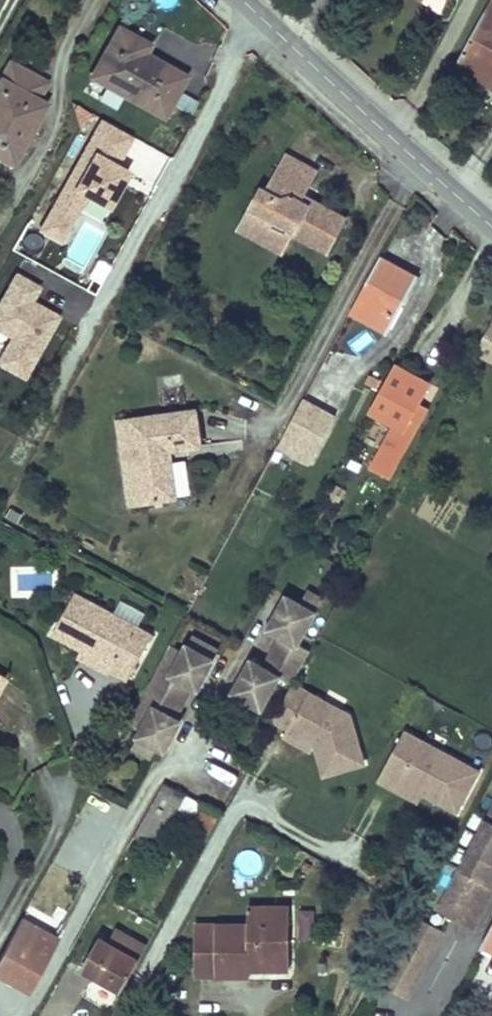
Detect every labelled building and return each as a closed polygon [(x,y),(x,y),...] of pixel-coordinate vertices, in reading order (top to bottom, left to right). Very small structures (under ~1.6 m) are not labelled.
[(455,67),(478,79),(491,87),(491,14),(486,11),(455,67)] [(144,53),(134,48),(139,39),(119,28),(93,76),(164,115),(185,76),(144,53)] [(139,39),(134,48),(144,53),(149,46),(139,39)] [(0,84),(0,156),(13,163),(46,105),(37,99),(46,83),(11,64),(0,84)] [(455,67),(448,80),(472,93),(478,79),(455,67)] [(121,163),(135,134),(95,115),(38,233),(64,245),(80,211),(105,223),(132,168),(121,163)] [(259,193),(241,226),(254,233),(258,249),(288,238),(290,239),(324,258),(343,223),(309,205),(305,213),(297,208),(301,201),(313,176),(285,160),(265,197),(259,193)] [(309,205),(301,201),(297,208),(305,213),(309,205)] [(254,233),(241,226),(236,237),(279,260),(290,239),(288,238),(258,249),(254,233)] [(380,259),(350,315),(387,334),(417,280),(380,259)] [(61,313),(35,301),(43,284),(11,269),(0,294),(0,350),(1,350),(0,353),(0,367),(29,381),(61,313)] [(389,378),(370,412),(393,426),(370,467),(388,478),(423,417),(415,412),(420,403),(430,385),(396,365),(389,378)] [(377,390),(382,380),(372,375),(367,384),(377,390)] [(334,419),(302,402),(282,439),(302,450),(297,458),(309,465),(334,419)] [(420,403),(415,412),(423,417),(428,408),(420,403)] [(144,501),(177,495),(170,451),(203,445),(197,410),(130,421),(144,501)] [(144,501),(130,421),(119,422),(133,503),(144,501)] [(302,450),(282,439),(277,448),(297,458),(302,450)] [(327,502),(337,508),(347,489),(338,484),(327,502)] [(301,604),(317,613),(324,600),(308,591),(301,604)] [(50,641),(74,653),(111,673),(108,679),(126,689),(153,638),(74,597),(50,641)] [(301,604),(288,597),(270,629),(283,636),(265,668),(252,660),(234,693),(247,700),(263,709),(281,678),(292,684),(311,651),(299,644),(317,613),(301,604)] [(181,653),(207,668),(218,649),(191,635),(181,653)] [(181,653),(169,647),(128,722),(140,729),(137,735),(156,745),(163,749),(179,719),(173,717),(191,685),(196,688),(207,668),(181,653)] [(111,673),(74,653),(69,663),(106,683),(108,679),(111,673)] [(350,716),(292,684),(272,720),(287,729),(307,740),(309,736),(317,740),(315,744),(323,775),(363,765),(350,716)] [(263,709),(247,700),(240,714),(256,722),(263,709)] [(307,740),(287,729),(283,736),(311,751),(315,744),(317,740),(309,736),(307,740)] [(381,779),(399,789),(404,780),(426,793),(460,810),(481,770),(406,731),(381,779)] [(156,745),(137,735),(131,746),(150,756),(156,745)] [(260,773),(265,763),(257,758),(251,768),(260,773)] [(422,801),(426,793),(404,780),(399,789),(422,801)] [(165,783),(135,836),(157,847),(187,795),(165,783)] [(472,935),(491,898),(491,803),(440,899),(453,907),(446,921),(472,935)] [(432,914),(446,921),(453,907),(440,899),(432,914)] [(250,976),(250,970),(250,964),(290,964),(290,940),(282,940),(282,926),(289,926),(289,909),(248,909),(247,925),(194,925),(195,975),(250,976)] [(0,957),(0,976),(29,993),(58,939),(21,918),(15,930),(0,957)] [(299,924),(302,942),(316,940),(313,921),(299,924)] [(416,922),(379,989),(405,1004),(442,936),(416,922)] [(117,928),(109,942),(139,959),(148,944),(117,928)] [(82,968),(122,990),(139,959),(109,942),(100,937),(82,968)]
